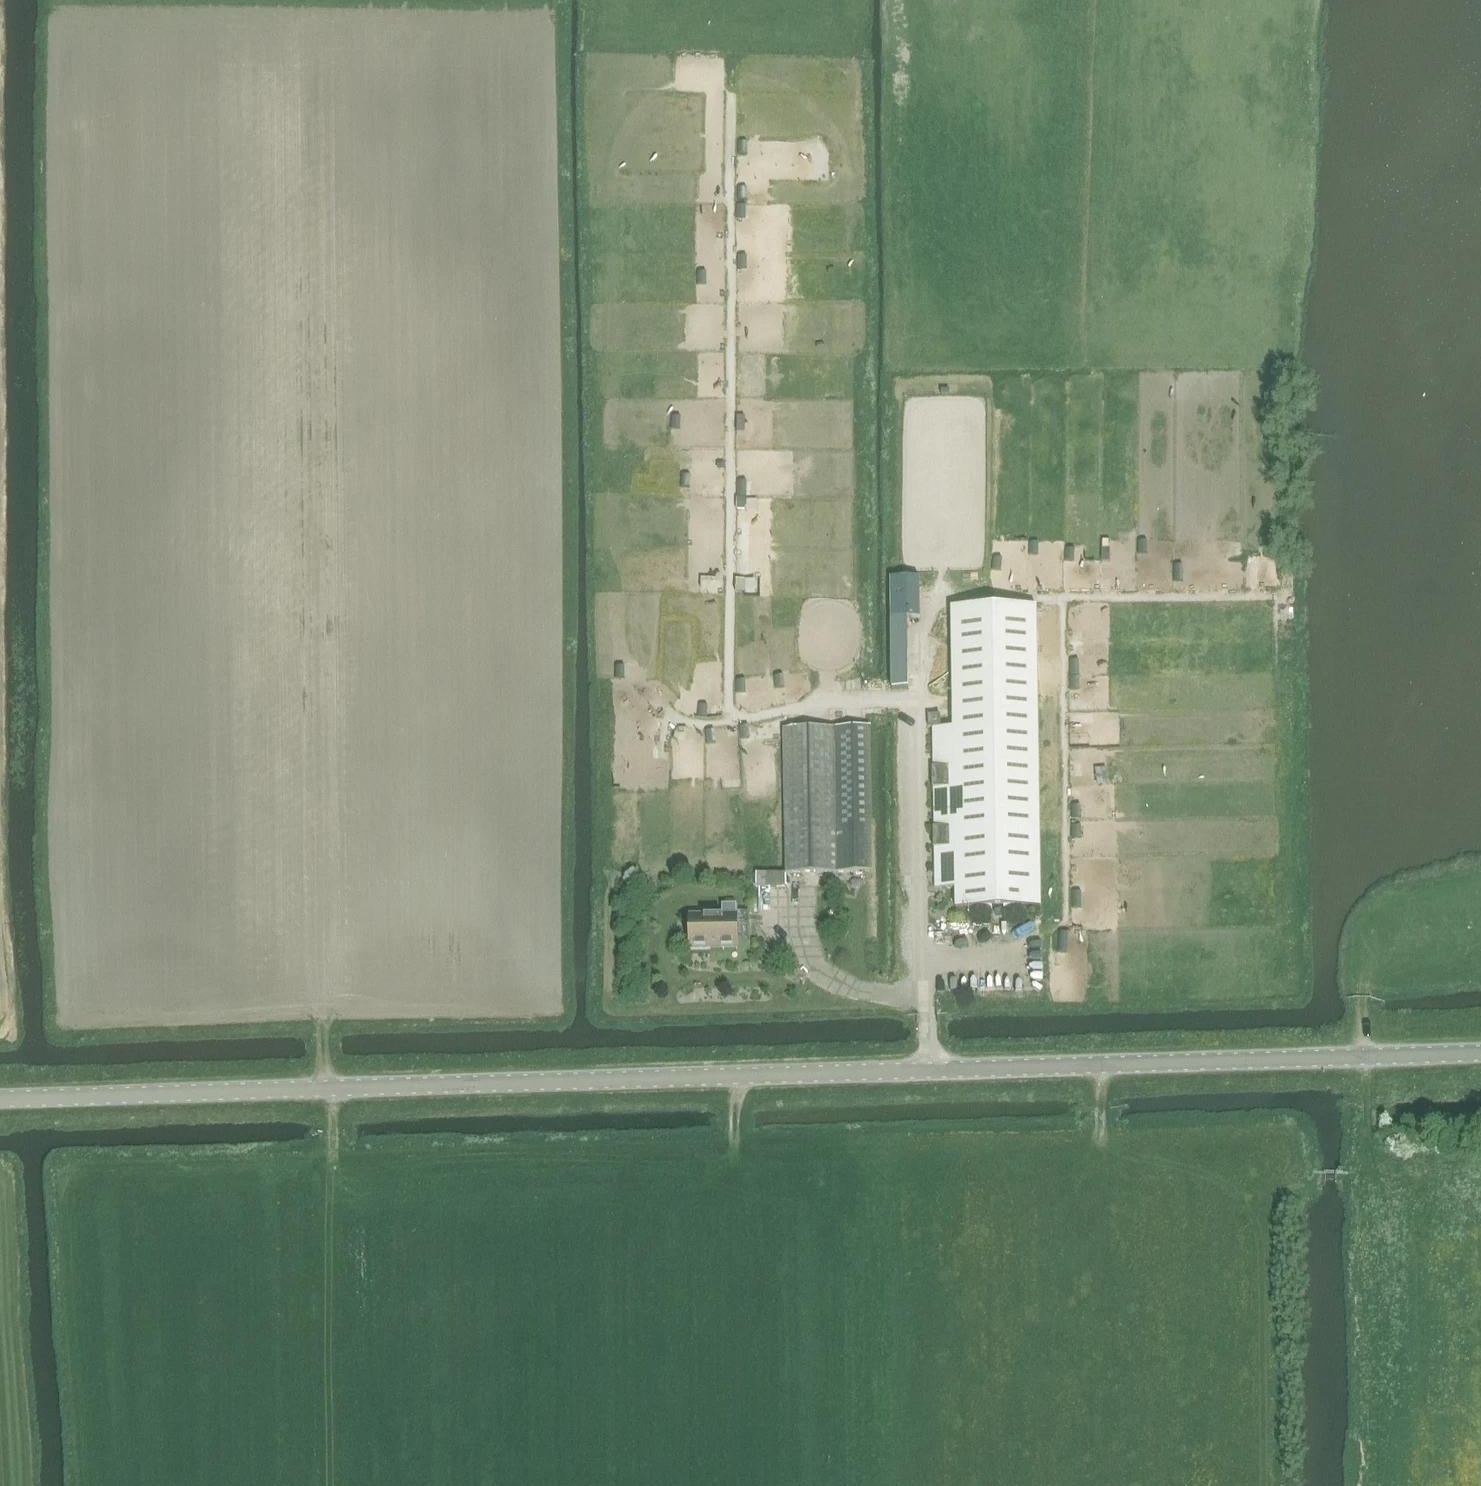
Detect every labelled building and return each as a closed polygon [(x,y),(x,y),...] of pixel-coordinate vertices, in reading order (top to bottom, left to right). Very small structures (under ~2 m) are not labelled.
[(894,611),(906,612),(906,596),(895,596),(894,611)] [(953,727),(933,728),(935,888),(956,888),(956,907),(1041,906),(1036,606),(952,607),(953,727)] [(729,617),(729,627),(746,627),(746,617),(729,617)] [(912,695),(914,626),(895,626),(894,695),(912,695)] [(1075,699),(1092,697),(1090,679),(1073,681),(1075,699)] [(833,727),(784,728),(786,873),(835,872),(870,872),(867,726),(833,727)] [(689,914),(689,950),(738,949),(738,913),(737,913),(737,904),(722,904),(722,914),(689,914)]
